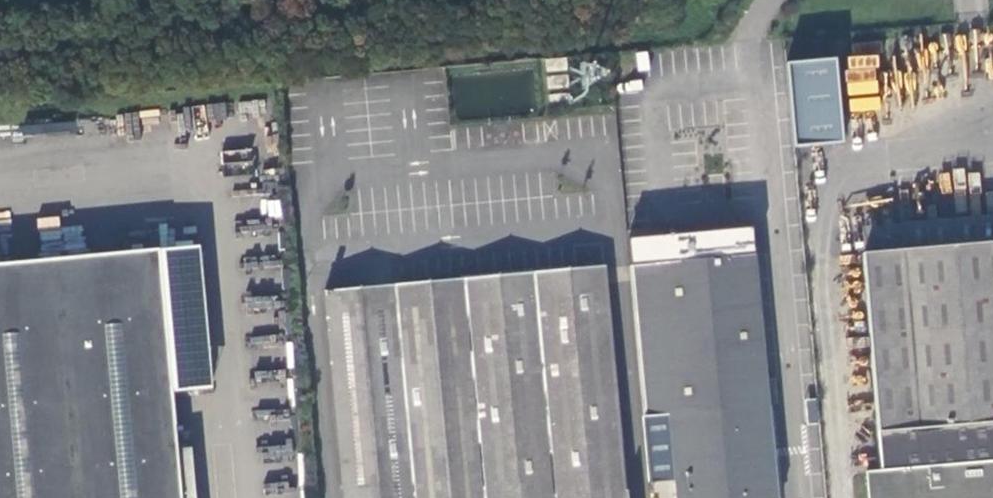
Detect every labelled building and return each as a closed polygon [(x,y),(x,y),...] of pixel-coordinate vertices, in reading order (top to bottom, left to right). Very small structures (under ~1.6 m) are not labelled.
[(794,144),(843,141),(838,57),(789,60),(794,144)] [(545,64),(546,76),(566,74),(565,62),(545,64)] [(567,79),(547,81),(548,93),(568,91),(567,79)] [(992,244),(992,218),(862,230),(864,255),(992,244)] [(864,255),(862,255),(880,472),(865,474),(868,497),(992,497),(992,244),(864,255)] [(159,251),(0,265),(0,497),(181,497),(159,251)] [(628,268),(643,420),(667,419),(675,497),(776,497),(766,390),(754,257),(628,268)] [(325,295),(344,497),(629,497),(629,493),(603,270),(465,282),(325,295)]
